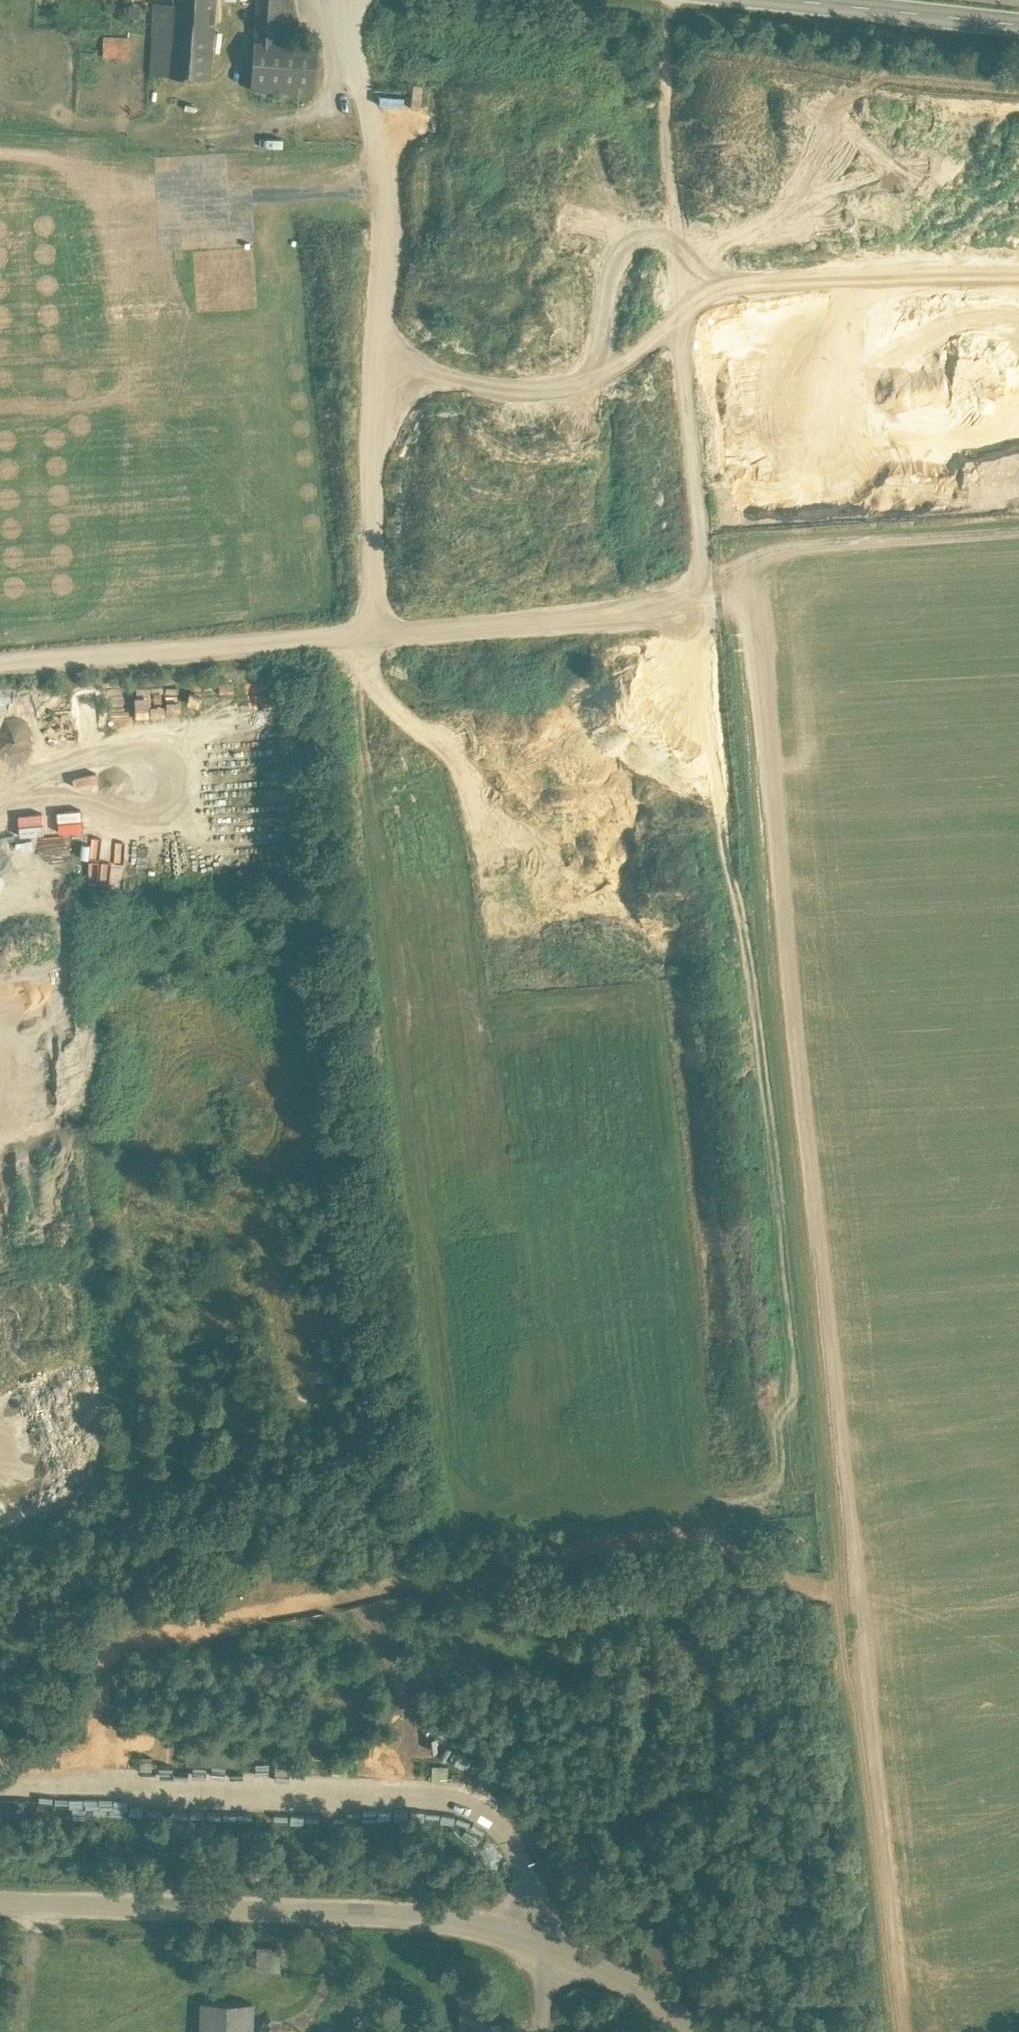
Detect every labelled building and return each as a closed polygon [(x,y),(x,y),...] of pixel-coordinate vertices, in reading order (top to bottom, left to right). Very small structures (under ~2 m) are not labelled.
[(173,2),(173,7),(215,10),(216,0),(174,0),(173,2)] [(255,41),(282,43),(285,0),(258,0),(255,41)] [(215,10),(173,7),(173,2),(154,2),(149,73),(210,77),(215,10)] [(129,36),(104,36),(103,56),(128,56),(129,36)] [(282,43),(255,41),(252,81),(268,82),(267,91),(299,92),(299,84),(316,86),(318,46),(282,43)] [(268,82),(252,81),(251,90),(267,91),(268,82)] [(152,1756),(140,1756),(140,1765),(152,1765),(152,1756)] [(287,1761),(276,1760),(276,1770),(287,1770),(287,1761)] [(347,1762),(332,1761),(332,1772),(347,1773),(347,1762)] [(447,1765),(432,1765),(432,1776),(447,1776),(447,1765)] [(280,1947),(258,1946),(257,1968),(279,1969),(280,1947)] [(461,1996),(461,2031),(505,2031),(505,2024),(498,2024),(498,1996),(461,1996)] [(202,2000),(201,2031),(252,2031),(252,2001),(202,2000)]
